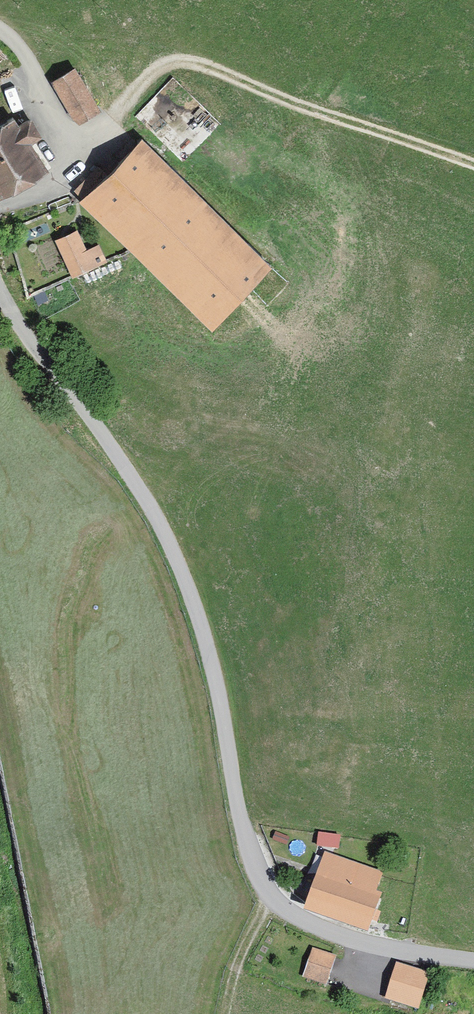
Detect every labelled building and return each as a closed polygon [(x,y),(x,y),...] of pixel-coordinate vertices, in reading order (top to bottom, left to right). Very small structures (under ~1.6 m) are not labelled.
[(97,109),(73,67),(52,79),(75,121),(97,109)] [(13,115),(0,122),(0,196),(47,170),(30,140),(39,135),(28,116),(17,122),(13,115)] [(269,264),(142,140),(82,202),(208,326),(269,264)] [(87,251),(78,232),(55,243),(71,277),(105,261),(98,246),(87,251)] [(341,835),(320,832),(318,846),(339,849),(341,835)] [(384,875),(325,854),(303,913),(368,936),(382,897),(376,895),(384,875)] [(326,987),(336,957),(313,949),(303,979),(326,987)] [(430,974),(397,964),(386,999),(418,1009),(430,974)]
